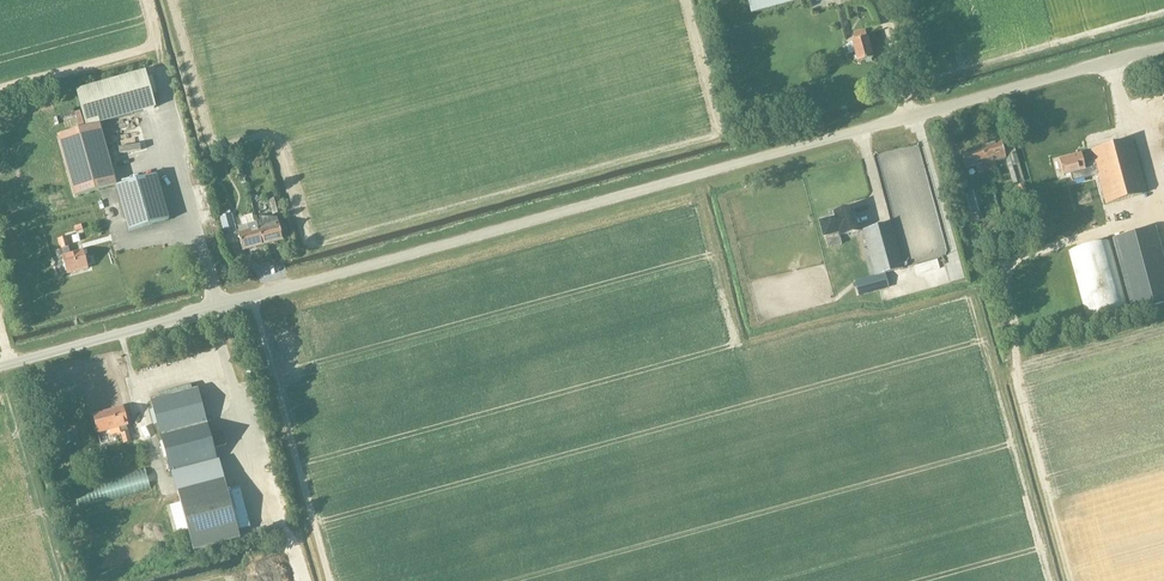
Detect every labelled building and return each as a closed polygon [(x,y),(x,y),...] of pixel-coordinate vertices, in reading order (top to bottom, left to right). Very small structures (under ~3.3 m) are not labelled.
[(751,14),(801,0),(747,0),(751,14)] [(857,63),(872,59),(867,38),(866,38),(865,31),(853,33),(855,41),(851,42),(857,63)] [(76,91),(87,128),(156,107),(152,94),(157,93),(152,76),(147,77),(146,71),(76,91)] [(116,185),(98,124),(57,137),(74,197),(116,185)] [(1086,178),(1083,170),(1085,170),(1084,168),(1095,165),(1106,204),(1146,193),(1132,140),(1092,151),(1093,154),(1081,157),(1080,155),(1059,160),(1063,176),(1070,174),(1072,182),(1086,178)] [(1015,153),(1005,157),(1001,142),(981,148),(988,173),(996,170),(994,161),(1004,158),(1012,185),(1023,182),(1015,153)] [(978,176),(988,173),(981,148),(960,153),(965,169),(975,166),(978,176)] [(156,175),(116,186),(129,231),(169,220),(156,175)] [(273,215),(283,212),(279,198),(268,201),(273,215)] [(834,217),(819,221),(823,236),(838,232),(839,236),(858,231),(851,208),(833,213),(834,217)] [(231,214),(220,217),(224,233),(236,230),(231,214)] [(283,239),(279,223),(277,218),(259,216),(260,220),(256,221),(258,229),(263,245),(283,239)] [(890,223),(863,230),(876,276),(903,269),(890,223)] [(1163,303),(1163,259),(1155,227),(1112,238),(1131,311),(1163,303)] [(242,250),(263,245),(258,229),(238,234),(242,250)] [(1066,241),(1082,304),(1094,301),(1091,290),(1101,288),(1105,303),(1121,299),(1103,231),(1066,241)] [(62,256),(67,274),(88,268),(83,250),(70,254),(69,247),(67,237),(58,239),(61,249),(62,249),(64,255),(62,256)] [(1026,297),(1025,291),(1015,292),(1017,299),(1026,297)] [(160,434),(206,422),(207,422),(198,388),(151,400),(160,434)] [(206,409),(215,407),(213,399),(204,402),(206,409)] [(102,413),(93,415),(98,433),(120,427),(122,434),(121,434),(124,444),(131,442),(126,425),(128,425),(123,407),(102,413)] [(164,459),(167,458),(171,474),(216,462),(206,422),(160,434),(163,442),(160,443),(164,459)] [(214,448),(225,444),(222,435),(211,439),(214,448)] [(228,491),(181,504),(193,550),(240,538),(228,491)] [(174,530),(186,526),(177,499),(166,502),(174,530)] [(151,519),(127,522),(128,533),(152,529),(151,519)]
